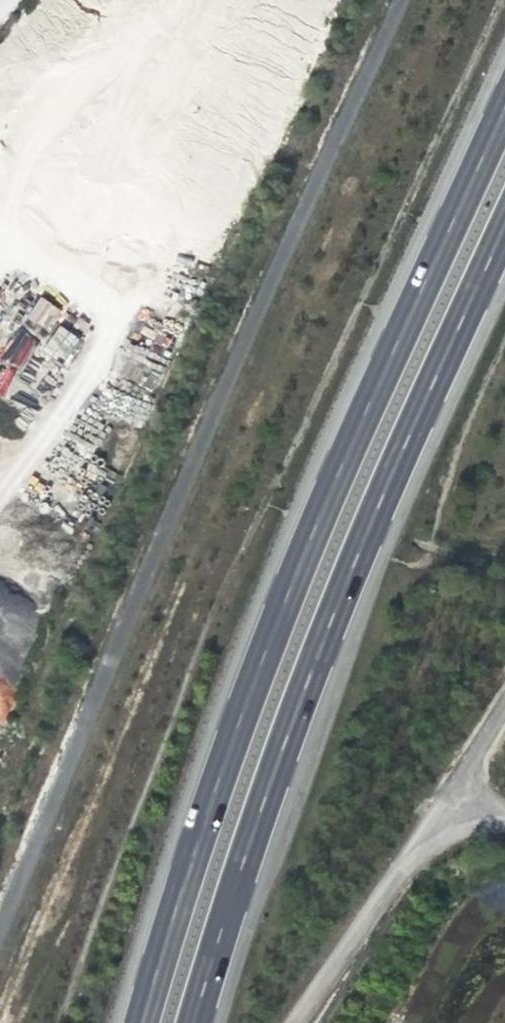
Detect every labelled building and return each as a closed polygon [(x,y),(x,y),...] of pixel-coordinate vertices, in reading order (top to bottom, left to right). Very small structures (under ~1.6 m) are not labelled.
[(25,316),(44,332),(62,312),(43,296),(25,316)] [(63,362),(80,340),(61,325),(44,347),(63,362)] [(38,340),(21,328),(0,357),(0,366),(12,375),(38,340)] [(16,685),(0,681),(0,712),(7,714),(16,685)]
